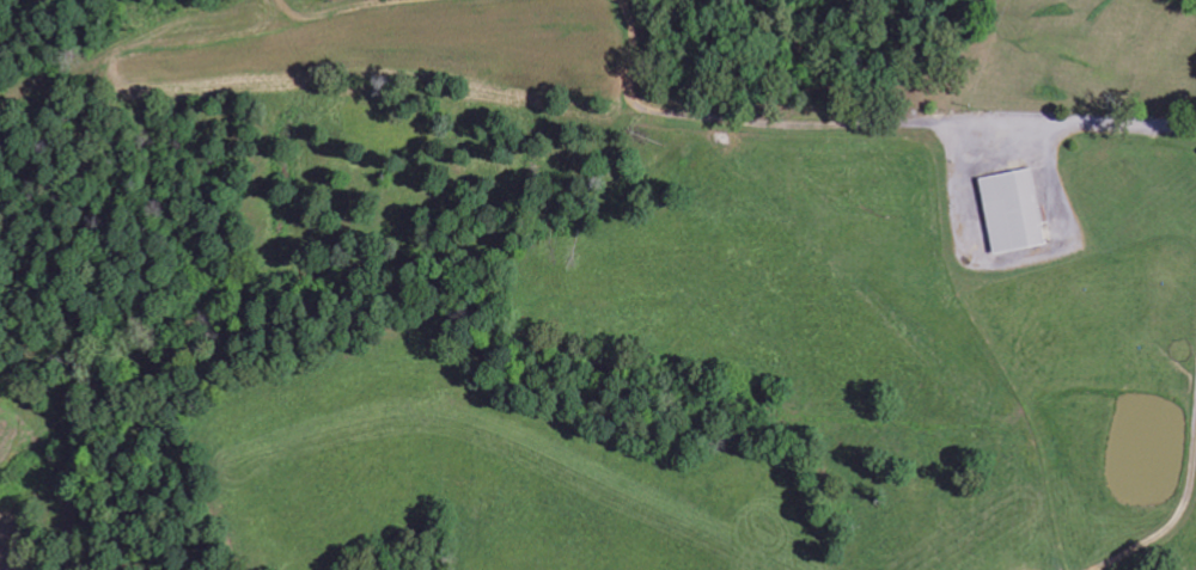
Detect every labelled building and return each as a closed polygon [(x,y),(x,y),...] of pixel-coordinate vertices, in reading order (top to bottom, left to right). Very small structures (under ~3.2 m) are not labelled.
[(979,178),(992,254),(1046,245),(1033,168),(979,178)]
